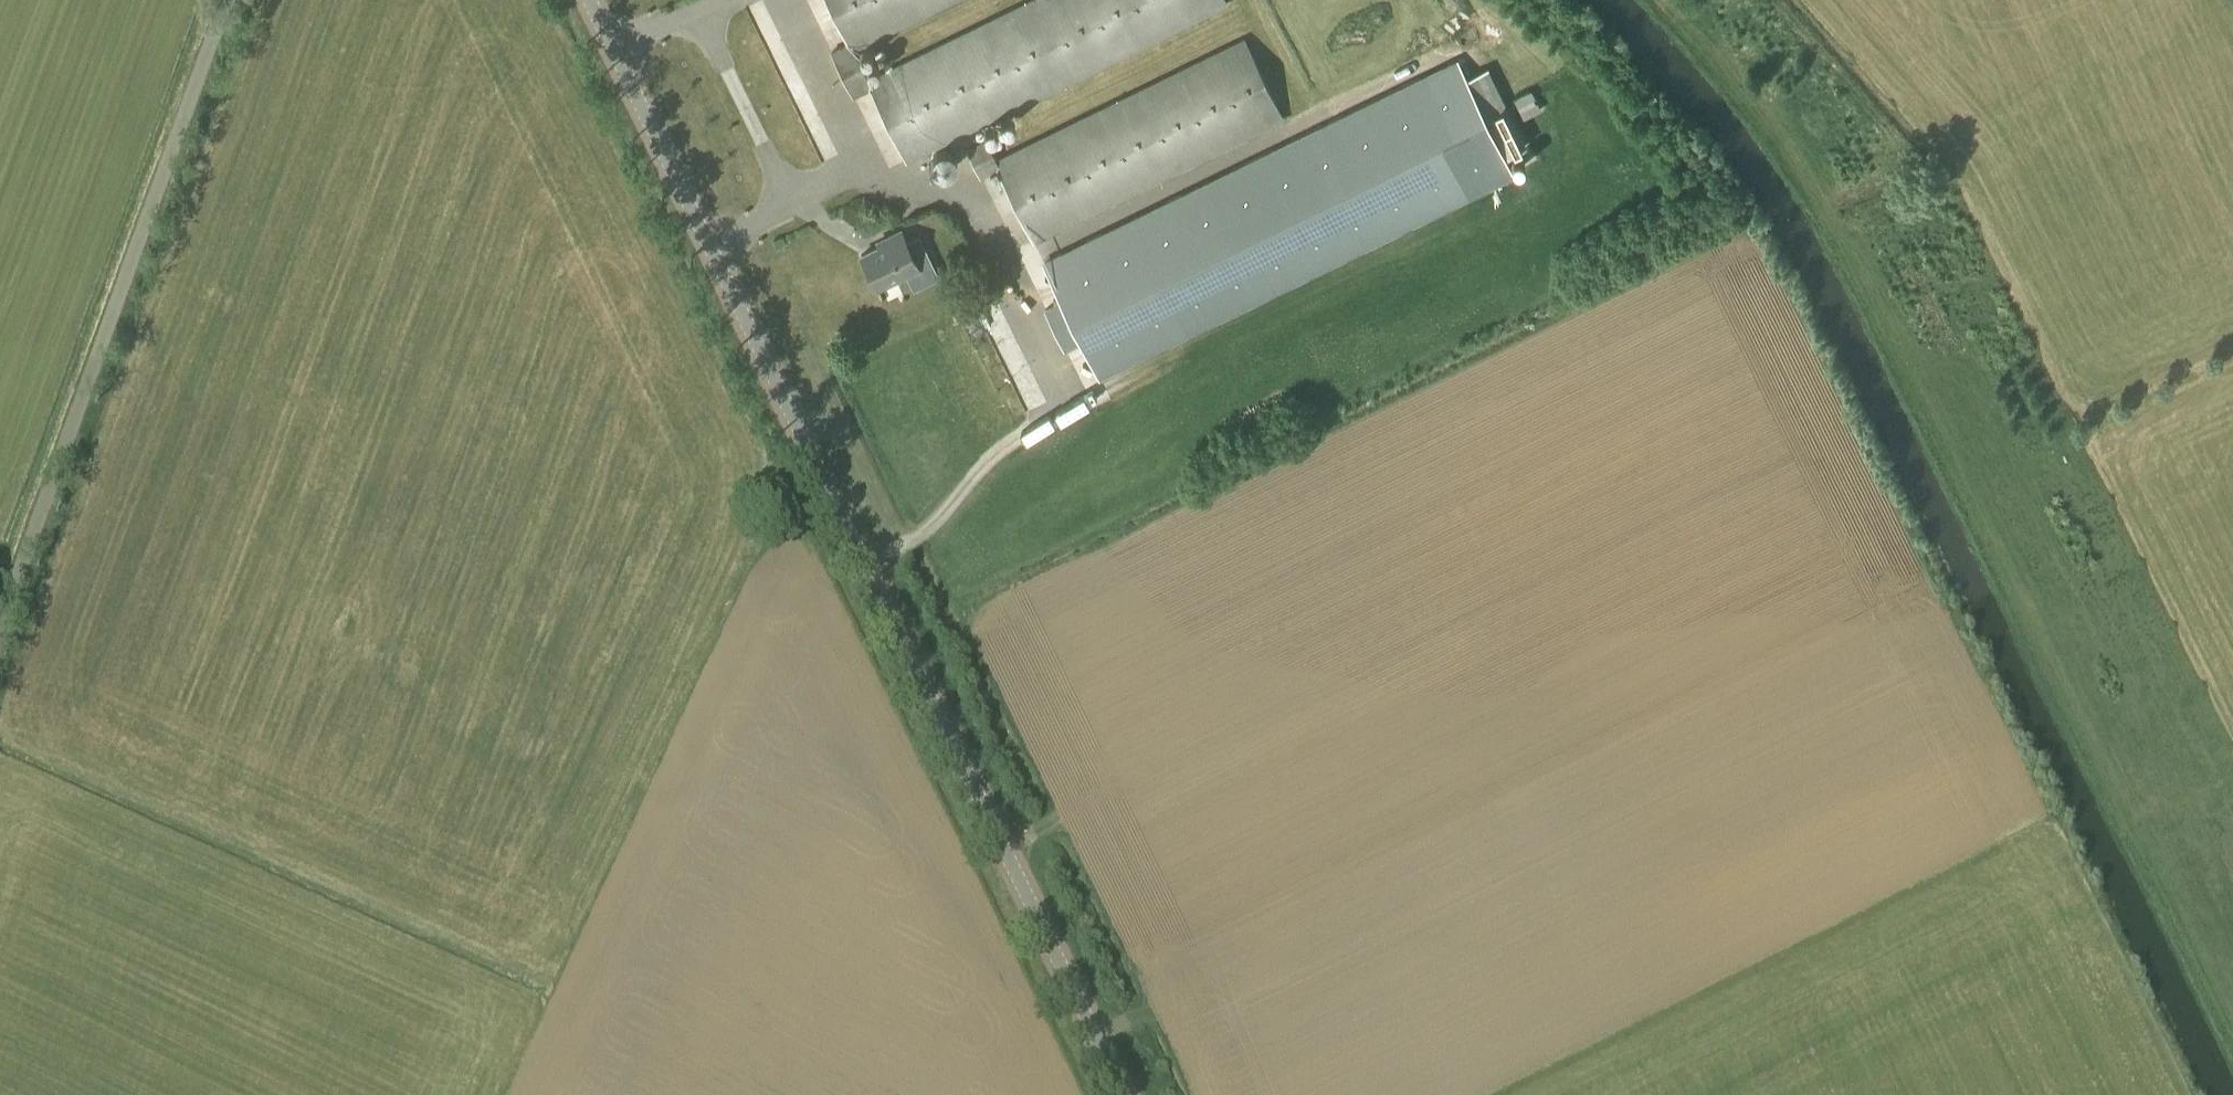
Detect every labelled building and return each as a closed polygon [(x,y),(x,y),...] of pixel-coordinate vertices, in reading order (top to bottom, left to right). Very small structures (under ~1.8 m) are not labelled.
[(770,0),(769,0),(753,7),(826,163),(842,155),(770,0)] [(906,161),(1235,0),(1034,0),(868,81),(853,49),(953,0),(827,0),(848,43),(831,52),(853,96),(870,87),(906,161)] [(1033,241),(1441,42),(1421,0),(1325,0),(995,161),(985,141),(967,150),(980,176),(997,168),(1033,241)] [(1457,62),(1044,264),(1062,301),(1046,309),(1064,348),(1081,339),(1099,377),(1512,175),(1504,158),(1521,150),(1483,71),(1465,79),(1457,62)] [(919,235),(905,240),(900,230),(885,237),(887,241),(860,255),(876,288),(919,267),(929,262),(926,254),(927,253),(919,235)] [(974,292),(1024,412),(1048,402),(998,282),(974,292)]
